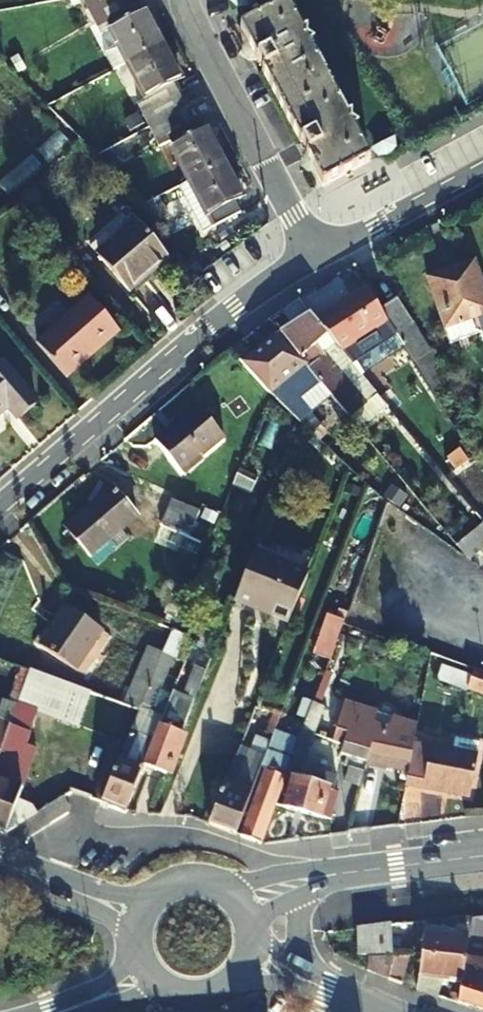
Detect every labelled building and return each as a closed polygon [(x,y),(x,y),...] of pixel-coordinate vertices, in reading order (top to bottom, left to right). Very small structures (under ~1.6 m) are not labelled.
[(285,3),(242,27),(272,92),(324,185),(371,159),(285,3)] [(130,67),(167,48),(148,14),(142,17),(136,9),(106,23),(130,67)] [(167,48),(130,67),(155,114),(146,118),(151,129),(189,109),(179,89),(186,84),(167,48)] [(189,109),(151,129),(157,141),(167,135),(193,184),(227,164),(208,128),(201,131),(189,109)] [(227,164),(193,184),(211,218),(199,226),(204,236),(245,214),(239,203),(247,199),(227,164)] [(193,184),(180,191),(199,226),(211,218),(193,184)] [(167,256),(136,221),(96,256),(126,291),(167,256)] [(451,345),(482,335),(482,290),(474,264),(429,280),(451,345)] [(344,303),(316,321),(342,353),(388,323),(381,311),(367,289),(352,298),(353,300),(346,305),(344,303)] [(116,330),(88,297),(33,345),(61,377),(116,330)] [(397,300),(381,311),(388,323),(438,402),(455,392),(397,300)] [(325,394),(327,392),(346,377),(355,388),(348,394),(358,406),(364,402),(377,418),(389,408),(342,353),(316,321),(310,314),(278,334),(309,369),(307,371),(314,380),(325,394)] [(275,330),(252,349),(255,353),(278,334),(275,330)] [(292,416),(297,421),(307,412),(294,398),(314,380),(307,371),(309,369),(278,334),(255,353),(252,349),(239,360),(273,399),(292,416)] [(5,363),(0,366),(0,413),(9,406),(19,417),(37,400),(5,363)] [(209,406),(202,412),(222,435),(229,429),(209,406)] [(222,435),(202,412),(199,407),(157,443),(184,475),(226,440),(222,435)] [(90,556),(136,517),(112,490),(66,529),(90,556)] [(200,513),(174,502),(163,526),(189,537),(200,513)] [(469,560),(482,548),(482,523),(456,544),(469,560)] [(238,602),(266,613),(284,567),(258,556),(238,602)] [(284,567),(266,613),(291,624),(311,578),(284,567)] [(104,634),(69,609),(42,646),(78,672),(104,634)] [(328,674),(333,658),(331,657),(344,623),(328,616),(313,655),(307,652),(302,663),(328,674)] [(174,660),(164,655),(156,673),(140,712),(137,721),(119,764),(143,773),(145,767),(161,725),(161,724),(148,719),(160,691),(162,692),(174,660)] [(140,712),(156,673),(140,667),(125,707),(140,712)] [(188,719),(208,673),(196,668),(184,697),(187,699),(180,716),(188,719)] [(476,672),(473,678),(444,668),(439,682),(482,697),(482,674),(476,672)] [(38,814),(34,807),(30,805),(25,803),(20,801),(24,789),(22,789),(28,775),(22,772),(14,769),(19,756),(36,711),(73,725),(86,692),(30,671),(4,740),(0,751),(0,831),(7,834),(18,827),(38,814)] [(307,726),(305,734),(313,737),(324,707),(316,704),(307,726)] [(140,712),(125,707),(121,715),(137,721),(140,712)] [(161,724),(161,725),(183,733),(188,719),(180,716),(166,710),(161,724)] [(265,757),(280,716),(267,711),(251,752),(265,757)] [(344,746),(360,751),(371,754),(382,757),(391,729),(343,715),(338,733),(347,735),(344,746)] [(394,720),(391,729),(382,757),(371,754),(369,763),(410,775),(416,747),(419,728),(416,727),(394,720)] [(145,767),(166,775),(183,733),(161,725),(145,767)] [(335,744),(344,746),(347,735),(338,733),(335,744)] [(302,739),(288,778),(297,781),(313,737),(305,734),(302,739)] [(458,740),(455,753),(480,758),(482,744),(458,740)] [(362,787),(369,763),(357,760),(360,751),(344,746),(335,744),(332,753),(347,758),(345,767),(350,768),(346,783),(362,787)] [(455,753),(416,747),(410,775),(408,787),(473,798),(480,758),(455,753)] [(357,760),(369,763),(371,754),(360,751),(357,760)] [(237,834),(265,757),(251,752),(245,769),(238,788),(227,783),(212,824),(237,834)] [(14,769),(22,772),(27,759),(19,756),(14,769)] [(119,764),(103,803),(103,805),(126,815),(143,773),(119,764)] [(238,788),(245,769),(234,766),(227,783),(238,788)] [(286,782),(288,778),(268,771),(244,837),(264,844),(286,782)] [(315,774),(311,785),(328,790),(331,778),(315,774)] [(328,790),(311,785),(297,781),(289,808),(330,820),(338,793),(328,790)] [(338,793),(330,820),(340,822),(349,796),(338,793)] [(44,810),(52,823),(69,813),(69,809),(65,800),(63,798),(44,810)] [(38,814),(18,827),(27,839),(52,823),(44,810),(38,814)] [(480,1011),(482,1011),(482,916),(473,918),(466,964),(463,983),(460,1006),(480,1011)] [(424,958),(466,964),(473,918),(430,923),(424,958)] [(397,925),(363,928),(365,950),(398,946),(397,925)] [(463,983),(466,964),(424,958),(419,992),(439,998),(442,980),(463,983)] [(371,973),(403,985),(411,959),(371,959),(370,970),(371,973)]
